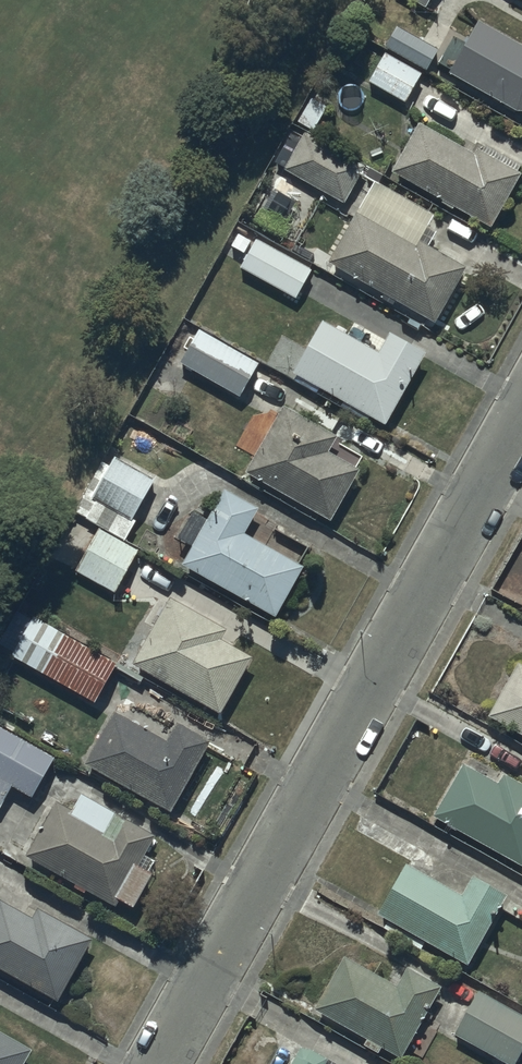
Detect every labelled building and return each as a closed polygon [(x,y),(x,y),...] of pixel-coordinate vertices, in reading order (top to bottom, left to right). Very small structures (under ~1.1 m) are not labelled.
[(479,16),(465,41),(453,35),(438,61),(451,68),(450,70),(516,107),(521,107),(521,41),(479,16)] [(438,46),(396,22),(384,44),(387,46),(369,79),(405,99),(423,67),(425,68),(438,46)] [(475,152),(419,119),(391,167),(443,198),(442,200),(454,207),(455,204),(489,224),(521,169),(516,166),(519,162),(484,141),(481,147),(479,146),(475,152)] [(364,163),(304,130),(284,166),(344,199),(364,163)] [(433,211),(379,180),(372,194),(376,196),(373,202),(369,200),(362,212),(356,208),(329,259),(435,318),(465,263),(419,237),(433,211)] [(311,265),(255,236),(239,266),(295,295),(311,265)] [(378,348),(322,316),(292,369),(385,422),(426,350),(389,329),(378,348)] [(258,360),(199,326),(180,359),(239,393),(258,360)] [(337,432),(283,403),(246,470),(330,517),(359,464),(329,447),(337,432)] [(154,474),(116,454),(110,464),(100,459),(73,510),(125,538),(136,519),(131,516),(154,474)] [(258,503),(225,485),(183,561),(275,612),(303,561),(266,541),(276,523),(254,511),(258,503)] [(138,547),(98,526),(76,568),(116,589),(138,547)] [(226,625),(169,594),(132,661),(219,709),(251,653),(220,636),(226,625)] [(102,651),(32,613),(10,652),(94,699),(116,660),(110,657),(114,650),(105,645),(102,651)] [(519,661),(491,715),(521,732),(521,662),(519,661)] [(166,738),(114,709),(85,760),(170,808),(210,737),(177,718),(166,738)] [(0,725),(0,804),(12,782),(32,793),(53,754),(0,725)] [(505,772),(504,774),(471,756),(466,764),(461,761),(433,812),(521,861),(521,781),(505,772)] [(153,831),(81,791),(72,807),(57,798),(27,853),(76,880),(74,884),(85,890),(88,885),(116,901),(120,894),(133,902),(152,869),(148,867),(154,856),(143,850),(153,831)] [(504,892),(472,873),(461,892),(404,859),(376,907),(465,959),(504,892)] [(0,896),(0,963),(57,995),(91,935),(37,904),(32,914),(0,896)] [(397,983),(343,952),(313,1005),(368,1036),(364,1042),(379,1050),(382,1044),(401,1055),(405,1049),(420,1058),(440,1024),(422,1014),(440,982),(408,963),(397,983)] [(478,989),(454,1033),(512,1063),(513,1063),(521,1048),(521,1012),(478,989)] [(31,1046),(0,1028),(0,1063),(21,1063),(31,1046)] [(303,1044),(301,1042),(289,1063),(341,1063),(303,1044)]
